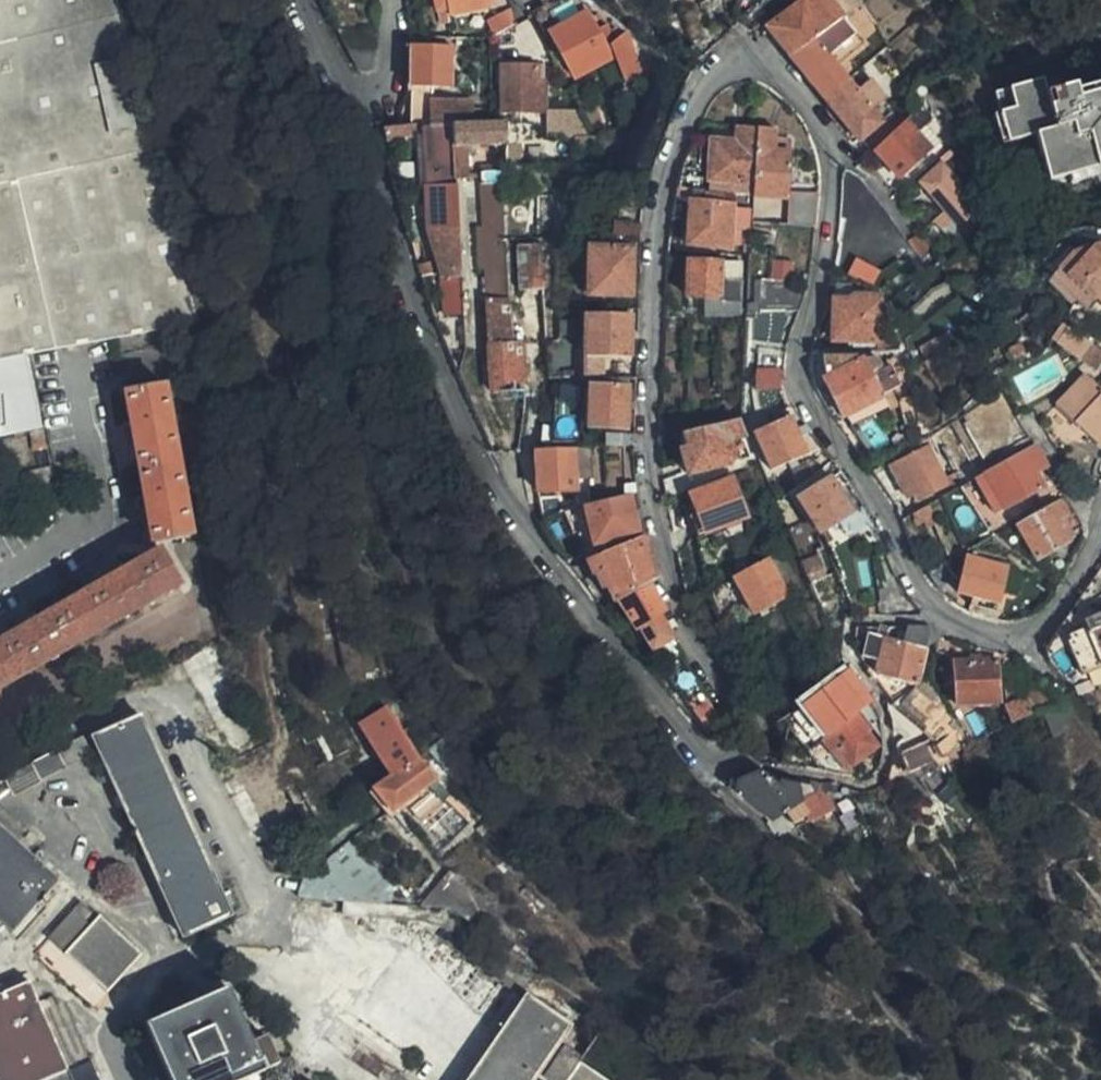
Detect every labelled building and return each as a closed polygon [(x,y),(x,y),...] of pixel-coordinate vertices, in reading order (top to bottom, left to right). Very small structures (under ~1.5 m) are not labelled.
[(21,356),(165,328),(202,320),(137,79),(116,0),(0,0),(0,360),(21,356)] [(488,0),(439,0),(442,15),(489,4),(488,0)] [(759,24),(785,5),(781,0),(761,0),(734,21),(738,22),(750,30),(759,24)] [(841,13),(831,0),(799,0),(800,1),(767,26),(789,54),(841,13)] [(557,23),(544,1),(531,9),(544,33),(548,30),(572,74),(608,52),(601,39),(611,32),(604,19),(594,27),(583,8),(557,23)] [(491,32),(510,21),(504,11),(486,23),(491,32)] [(862,37),(841,13),(789,54),(824,98),(847,81),(833,62),(862,37)] [(648,67),(625,32),(611,41),(633,77),(648,67)] [(407,91),(405,125),(422,125),(422,127),(452,126),(468,125),(467,97),(430,96),(431,85),(451,87),(452,45),(408,47),(407,91)] [(377,71),(378,47),(344,47),(355,70),(358,74),(361,77),(366,78),(371,77),(375,75),(377,71)] [(541,107),(540,79),(535,78),(535,60),(496,60),(495,108),(541,107)] [(1079,92),(1078,86),(1047,94),(1043,80),(994,93),(1006,141),(1032,135),(1045,183),(1068,177),(1098,169),(1096,161),(1100,160),(1100,86),(1079,92)] [(874,147),(889,135),(868,107),(881,95),(871,81),(856,92),(847,81),(824,98),(867,152),(874,147)] [(929,127),(937,121),(927,105),(889,135),(874,147),(898,177),(930,151),(918,136),(929,127)] [(483,124),(468,125),(452,126),(456,179),(466,178),(464,146),(502,143),(502,139),(501,123),(483,124)] [(756,126),(737,124),(736,138),(710,138),(708,177),(753,180),(756,126)] [(379,128),(382,139),(406,137),(405,125),(397,125),(379,128)] [(452,126),(422,127),(427,232),(442,277),(462,276),(456,184),(456,179),(452,126)] [(818,190),(818,189),(787,186),(790,142),(774,141),(775,128),(756,126),(753,180),(752,194),(785,196),(785,225),(815,226),(815,224),(815,223),(815,221),(816,220),(816,218),(816,217),(816,215),(816,214),(817,213),(816,211),(817,210),(817,208),(817,207),(817,205),(817,204),(817,202),(818,201),(818,199),(818,198),(818,196),(818,195),(818,193),(818,192),(818,190)] [(942,142),(929,127),(918,136),(930,151),(942,142)] [(502,139),(502,143),(503,164),(551,161),(549,138),(502,139)] [(944,169),(954,161),(950,156),(940,164),(944,169)] [(963,191),(974,182),(959,157),(954,161),(944,169),(923,184),(946,212),(965,236),(986,220),(963,191)] [(1098,169),(1068,177),(1070,186),(1100,177),(1098,169)] [(478,183),(484,301),(510,299),(508,246),(504,181),(478,183)] [(674,188),(673,195),(687,196),(684,242),(728,243),(730,192),(674,188)] [(952,245),(965,236),(946,212),(920,231),(932,248),(933,251),(947,240),(952,245)] [(526,243),(518,244),(519,287),(531,285),(531,243),(526,243)] [(543,243),(531,243),(531,285),(544,284),(543,243)] [(1075,246),(1051,272),(1078,296),(1086,304),(1089,300),(1100,311),(1100,249),(1075,246)] [(628,292),(629,248),(587,248),(586,291),(628,292)] [(843,271),(871,284),(881,269),(854,254),(843,271)] [(740,292),(739,257),(686,261),(687,296),(740,292)] [(798,310),(804,293),(794,293),(794,280),(773,280),(772,290),(767,291),(766,310),(798,310)] [(861,341),(861,349),(876,349),(875,294),(861,295),(855,300),(833,299),(833,340),(861,341)] [(1086,304),(1078,296),(1072,303),(1081,310),(1086,304)] [(510,299),(484,301),(490,394),(520,392),(520,397),(527,397),(529,396),(528,390),(525,389),(526,343),(512,344),(510,299)] [(626,357),(627,312),(585,313),(585,358),(626,357)] [(464,321),(466,350),(477,348),(476,320),(464,321)] [(1077,359),(1089,342),(1061,323),(1051,337),(1077,359)] [(903,386),(891,366),(880,368),(875,358),(822,360),(824,379),(821,381),(842,416),(903,386)] [(756,387),(780,389),(782,371),(758,368),(756,387)] [(1086,372),(1054,404),(1100,448),(1100,387),(1086,372)] [(626,428),(627,375),(587,379),(587,428),(626,428)] [(190,535),(163,384),(124,392),(151,542),(190,535)] [(898,401),(906,445),(922,436),(914,396),(898,401)] [(504,429),(521,431),(525,408),(500,407),(504,429)] [(815,449),(799,426),(794,429),(788,416),(754,430),(770,468),(815,449)] [(736,418),(684,432),(688,450),(681,452),(686,475),(726,463),(730,455),(725,439),(741,433),(736,418)] [(34,454),(46,451),(40,429),(28,431),(34,454)] [(951,476),(930,440),(888,466),(905,496),(913,490),(917,497),(951,476)] [(1041,456),(1034,442),(979,474),(1000,508),(1040,485),(1033,472),(1028,463),(1041,456)] [(576,489),(573,449),(536,452),(539,492),(576,489)] [(1033,472),(1046,464),(1041,456),(1028,463),(1033,472)] [(663,479),(668,500),(688,490),(681,471),(663,479)] [(855,510),(830,475),(799,500),(823,533),(855,510)] [(745,513),(731,476),(689,494),(694,509),(688,512),(696,533),(745,513)] [(635,532),(625,494),(581,506),(591,543),(635,532)] [(1060,523),(1075,514),(1065,494),(1049,503),(1051,506),(1017,526),(1035,558),(1069,538),(1060,523)] [(922,508),(909,515),(915,526),(927,518),(922,508)] [(645,539),(641,536),(587,559),(597,578),(601,576),(615,603),(618,601),(647,583),(654,579),(645,539)] [(177,583),(157,549),(0,642),(0,688),(177,583)] [(994,612),(1004,565),(964,557),(956,593),(970,597),(969,607),(994,612)] [(783,595),(764,560),(732,578),(750,613),(783,595)] [(1048,658),(1064,644),(1079,675),(1100,665),(1100,574),(1100,572),(1049,644),(1048,658)] [(647,583),(618,601),(635,627),(638,625),(652,646),(669,636),(653,609),(660,604),(647,583)] [(924,651),(938,638),(927,625),(907,624),(902,642),(865,633),(858,659),(859,660),(880,665),(878,676),(912,685),(920,651),(924,651)] [(998,701),(994,659),(951,662),(954,704),(998,701)] [(847,667),(782,718),(808,751),(872,702),(847,667)] [(926,742),(952,717),(927,676),(885,704),(926,742)] [(1042,711),(1062,704),(1042,682),(1028,694),(1042,711)] [(1028,717),(1042,711),(1028,694),(1009,709),(1019,720),(1028,717)] [(722,721),(707,696),(690,712),(708,734),(722,721)] [(870,726),(880,738),(879,736),(880,734),(872,702),(808,751),(818,766),(834,755),(844,768),(876,745),(865,730),(870,726)] [(391,774),(421,754),(387,703),(357,723),(391,774)] [(221,909),(145,714),(101,733),(177,927),(221,909)] [(85,735),(33,764),(43,781),(95,754),(85,735)] [(374,786),(389,810),(436,776),(421,754),(391,774),(374,786)] [(43,781),(33,764),(7,777),(17,794),(43,781)] [(806,819),(828,808),(810,784),(776,781),(768,770),(736,782),(731,789),(766,818),(795,803),(806,819)] [(0,826),(0,921),(11,931),(58,878),(0,826)] [(142,954),(99,916),(66,955),(108,992),(142,954)] [(24,983),(0,994),(0,1079),(71,1079),(24,983)] [(265,1037),(252,1042),(231,991),(146,1026),(168,1079),(250,1079),(278,1069),(265,1037)] [(570,1029),(524,998),(467,1079),(535,1079),(570,1029)]
